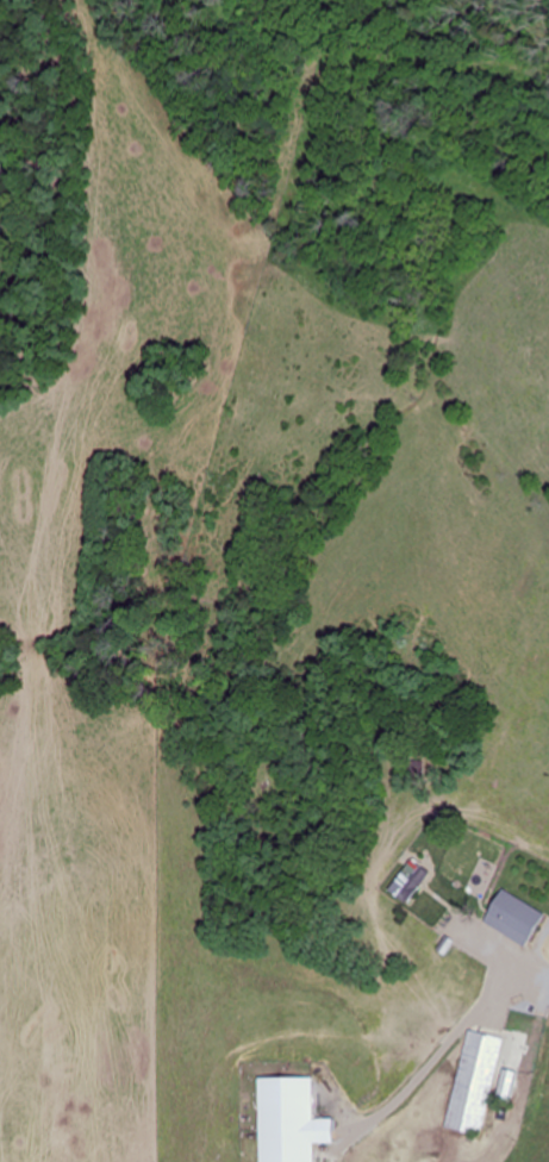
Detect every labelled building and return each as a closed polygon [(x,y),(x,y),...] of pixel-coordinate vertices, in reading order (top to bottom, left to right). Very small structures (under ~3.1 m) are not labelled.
[(409,905),(433,876),(415,861),(391,890),(409,905)] [(504,1038),(469,1030),(447,1128),(482,1136),(504,1038)] [(518,1072),(507,1069),(500,1100),(510,1103),(518,1072)]
